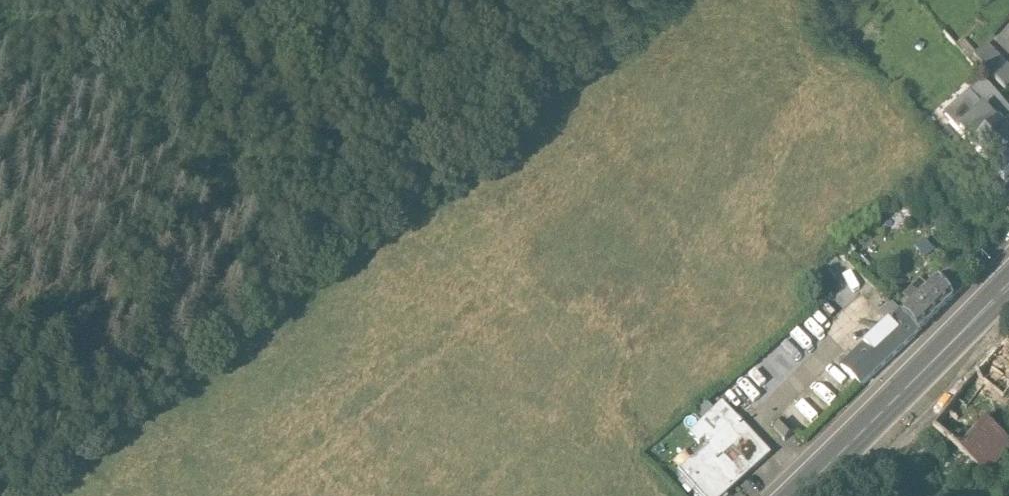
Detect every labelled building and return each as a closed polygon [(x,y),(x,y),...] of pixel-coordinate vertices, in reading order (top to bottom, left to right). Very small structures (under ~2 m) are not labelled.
[(986,46),(974,58),(1006,91),(1008,89),(1008,69),(986,46)] [(1000,126),(1008,118),(1008,110),(984,81),(969,93),(985,111),(998,126),(999,125),(1000,126)] [(1000,126),(999,125),(998,126),(985,111),(961,134),(1005,181),(1008,177),(1008,138),(999,127),(1000,126)] [(845,283),(857,273),(842,255),(830,265),(845,283)] [(936,282),(954,299),(964,289),(946,272),(936,282)] [(954,299),(936,282),(902,317),(919,334),(954,299)] [(888,325),(840,369),(856,386),(860,389),(919,334),(902,317),(893,308),(882,318),(888,325)] [(980,374),(1008,400),(1008,342),(980,374)] [(815,425),(823,418),(802,395),(794,403),(815,425)] [(721,403),(687,435),(697,447),(703,441),(709,448),(679,476),(697,495),(727,495),(770,457),(721,403)] [(940,430),(972,459),(987,442),(955,414),(940,430)] [(783,423),(774,432),(785,443),(794,434),(783,423)]
